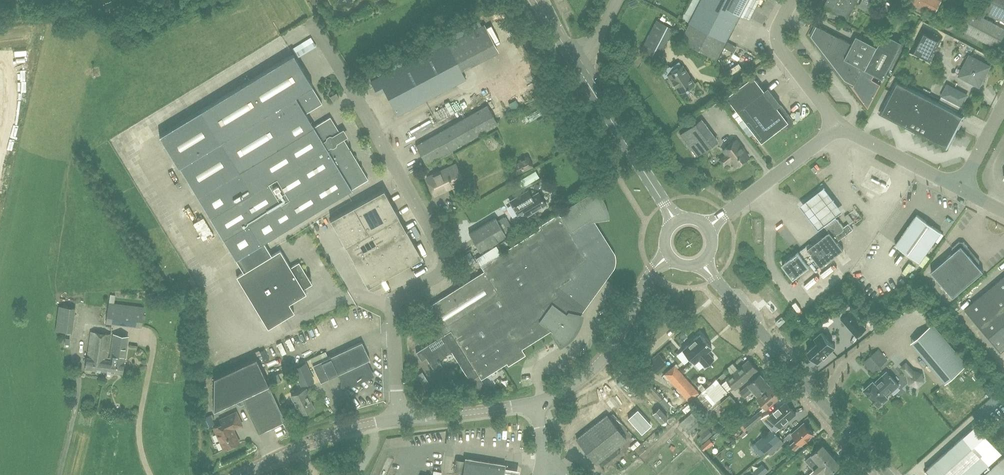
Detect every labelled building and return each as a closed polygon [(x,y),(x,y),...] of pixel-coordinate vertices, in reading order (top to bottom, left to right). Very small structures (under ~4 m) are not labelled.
[(680,40),(716,59),(739,14),(746,18),(755,0),(701,0),(680,40)] [(823,7),(848,19),(858,0),(827,0),(823,7)] [(934,16),(942,0),(941,0),(910,0),(908,2),(934,16)] [(981,9),(1003,22),(1003,0),(985,0),(981,9)] [(761,9),(758,14),(766,18),(769,13),(761,9)] [(998,48),(1003,36),(1003,28),(971,11),(962,30),(998,48)] [(641,50),(657,58),(673,28),(656,20),(641,50)] [(466,79),(459,66),(496,47),(484,24),(447,44),(417,60),(415,57),(371,81),(377,93),(384,89),(398,115),(466,79)] [(292,29),(297,37),(303,33),(298,25),(292,29)] [(845,80),(854,84),(853,86),(871,101),(883,79),(902,42),(884,33),(877,47),(856,36),(852,44),(817,25),(811,36),(845,80)] [(910,53),(930,63),(943,37),(923,27),(910,53)] [(308,40),(305,36),(298,40),(304,51),(321,42),(317,36),(308,40)] [(368,179),(342,136),(330,117),(314,127),(306,113),(322,103),(312,86),(313,85),(293,54),(201,110),(160,135),(161,136),(211,217),(224,239),(236,259),(244,272),(269,256),(262,244),(368,179)] [(989,66),(970,57),(960,75),(979,85),(989,66)] [(668,74),(672,80),(675,86),(676,85),(680,93),(694,84),(681,65),(679,62),(670,68),(672,71),(668,74)] [(782,105),(778,105),(776,106),(754,77),(727,98),(760,142),(781,126),(782,128),(786,128),(792,124),(793,120),(782,105)] [(898,81),(886,105),(881,113),(925,136),(947,147),(952,136),(963,115),(898,81)] [(947,85),(942,95),(962,106),(967,95),(947,85)] [(333,101),(339,97),(336,93),(330,96),(333,101)] [(426,164),(475,136),(497,124),(487,105),(432,136),(416,145),(426,164)] [(718,140),(715,136),(701,118),(680,134),(681,136),(696,156),(718,140)] [(730,159),(736,167),(748,157),(741,147),(742,147),(736,139),(722,149),(726,154),(719,159),(723,164),(730,159)] [(523,161),(534,156),(532,150),(520,156),(523,161)] [(521,167),(516,157),(507,161),(512,171),(521,167)] [(455,164),(427,177),(435,195),(463,182),(455,164)] [(782,182),(791,177),(789,172),(779,177),(782,182)] [(821,182),(804,195),(822,219),(828,214),(827,213),(844,199),(835,186),(829,191),(826,187),(825,188),(821,182)] [(384,189),(330,219),(344,244),(345,244),(354,259),(353,259),(368,286),(421,257),(406,230),(404,231),(396,217),(399,216),(384,189)] [(437,338),(416,351),(421,360),(426,357),(434,370),(442,365),(439,361),(440,360),(439,359),(452,351),(470,380),(479,375),(481,379),(507,363),(503,356),(519,346),(521,349),(522,349),(520,346),(549,328),(553,331),(561,343),(563,342),(566,340),(569,337),(572,334),(574,330),(577,327),(578,323),(580,319),(580,317),(580,316),(576,315),(611,267),(612,255),(589,218),(606,215),(605,213),(605,209),(603,206),(602,203),(601,200),(599,197),(594,190),(567,207),(563,214),(481,266),(484,270),(425,308),(436,327),(432,329),(437,338)] [(538,192),(532,196),(528,190),(529,192),(524,195),(523,193),(509,201),(512,205),(513,204),(515,207),(520,204),(527,215),(546,204),(538,192)] [(854,221),(848,213),(845,216),(850,224),(854,221)] [(917,215),(895,245),(920,262),(941,232),(917,215)] [(495,217),(469,233),(480,251),(506,235),(495,217)] [(844,249),(837,241),(848,233),(853,229),(849,223),(844,227),(838,219),(826,228),(829,232),(811,246),(809,244),(799,252),(798,252),(782,264),(789,273),(792,270),(797,276),(809,266),(808,264),(815,259),(821,267),(844,249)] [(331,242),(339,255),(344,253),(336,240),(331,242)] [(967,251),(968,251),(968,246),(964,242),(960,241),(952,248),(952,252),(953,252),(931,271),(953,297),(984,271),(967,251)] [(306,293),(302,287),(308,284),(309,280),(310,280),(299,262),(291,267),(280,250),(269,256),(244,272),(237,276),(268,328),(294,312),(289,304),(306,293)] [(222,286),(231,281),(226,271),(217,277),(222,286)] [(965,309),(1001,352),(1003,350),(1003,276),(965,309)] [(60,297),(60,322),(77,322),(78,298),(60,297)] [(142,327),(144,307),(135,306),(132,325),(142,327)] [(780,326),(786,321),(782,316),(776,322),(780,326)] [(72,332),(73,326),(57,324),(56,330),(72,332)] [(85,368),(105,371),(105,367),(104,367),(105,359),(107,359),(107,357),(111,334),(92,332),(88,357),(87,357),(85,368)] [(828,353),(835,347),(822,332),(815,339),(818,343),(808,352),(817,363),(824,357),(824,358),(829,354),(828,353)] [(700,334),(682,350),(694,363),(698,359),(705,367),(714,359),(707,351),(712,347),(700,334)] [(111,358),(107,357),(107,359),(105,359),(104,367),(105,367),(105,371),(122,373),(124,361),(124,362),(128,337),(114,335),(111,358)] [(966,364),(943,336),(921,353),(945,382),(966,364)] [(213,351),(223,344),(219,339),(209,346),(213,351)] [(848,340),(836,351),(841,356),(853,346),(848,340)] [(362,342),(320,362),(314,364),(313,365),(312,363),(304,367),(309,379),(315,377),(314,376),(318,375),(321,381),(338,373),(344,387),(371,374),(365,361),(370,359),(362,342)] [(878,349),(864,361),(873,372),(887,360),(878,349)] [(271,351),(264,355),(267,360),(274,357),(271,351)] [(214,377),(214,410),(235,400),(237,404),(241,406),(245,404),(258,433),(277,425),(276,422),(284,418),(256,358),(214,377)] [(749,358),(734,372),(727,378),(736,388),(745,379),(758,368),(749,358)] [(288,364),(282,367),(286,376),(292,374),(288,364)] [(665,374),(676,386),(670,392),(682,405),(687,400),(688,401),(698,392),(674,365),(665,374)] [(638,371),(658,394),(662,391),(653,382),(650,377),(642,368),(638,371)] [(899,385),(887,372),(875,383),(873,381),(864,389),(879,406),(888,398),(887,396),(899,385)] [(740,390),(745,396),(754,389),(758,393),(770,383),(761,373),(740,390)] [(713,405),(728,392),(717,379),(693,399),(698,404),(700,402),(707,410),(713,405)] [(766,408),(781,396),(772,385),(757,398),(766,408)] [(306,388),(291,395),(300,414),(314,408),(308,396),(309,395),(306,388)] [(730,412),(739,404),(730,394),(721,402),(730,412)] [(663,412),(668,408),(662,401),(657,405),(663,412)] [(786,402),(770,415),(781,427),(796,414),(786,402)] [(642,432),(651,424),(638,409),(628,417),(642,432)] [(763,416),(759,411),(743,424),(748,429),(763,416)] [(236,412),(220,419),(222,424),(214,428),(224,449),(239,442),(233,429),(242,424),(236,412)] [(694,425),(699,420),(692,412),(679,423),(688,433),(695,426),(694,425)] [(626,440),(607,415),(576,438),(596,464),(626,440)] [(802,444),(814,433),(804,422),(792,433),(797,439),(791,444),(795,449),(802,444)] [(698,432),(701,435),(697,438),(702,443),(705,440),(706,441),(713,434),(708,428),(706,425),(698,432)] [(1002,453),(976,425),(926,470),(930,474),(977,474),(1002,453)] [(755,443),(764,453),(780,438),(771,429),(755,443)] [(711,439),(704,444),(708,448),(714,443),(711,439)] [(776,444),(768,451),(770,454),(779,447),(776,444)] [(814,470),(832,454),(824,444),(805,460),(814,470)] [(841,464),(832,454),(814,470),(819,474),(820,474),(826,470),(830,474),(841,464)] [(984,474),(1003,474),(1003,457),(984,474)] [(505,464),(465,458),(462,474),(503,474),(505,464)]
